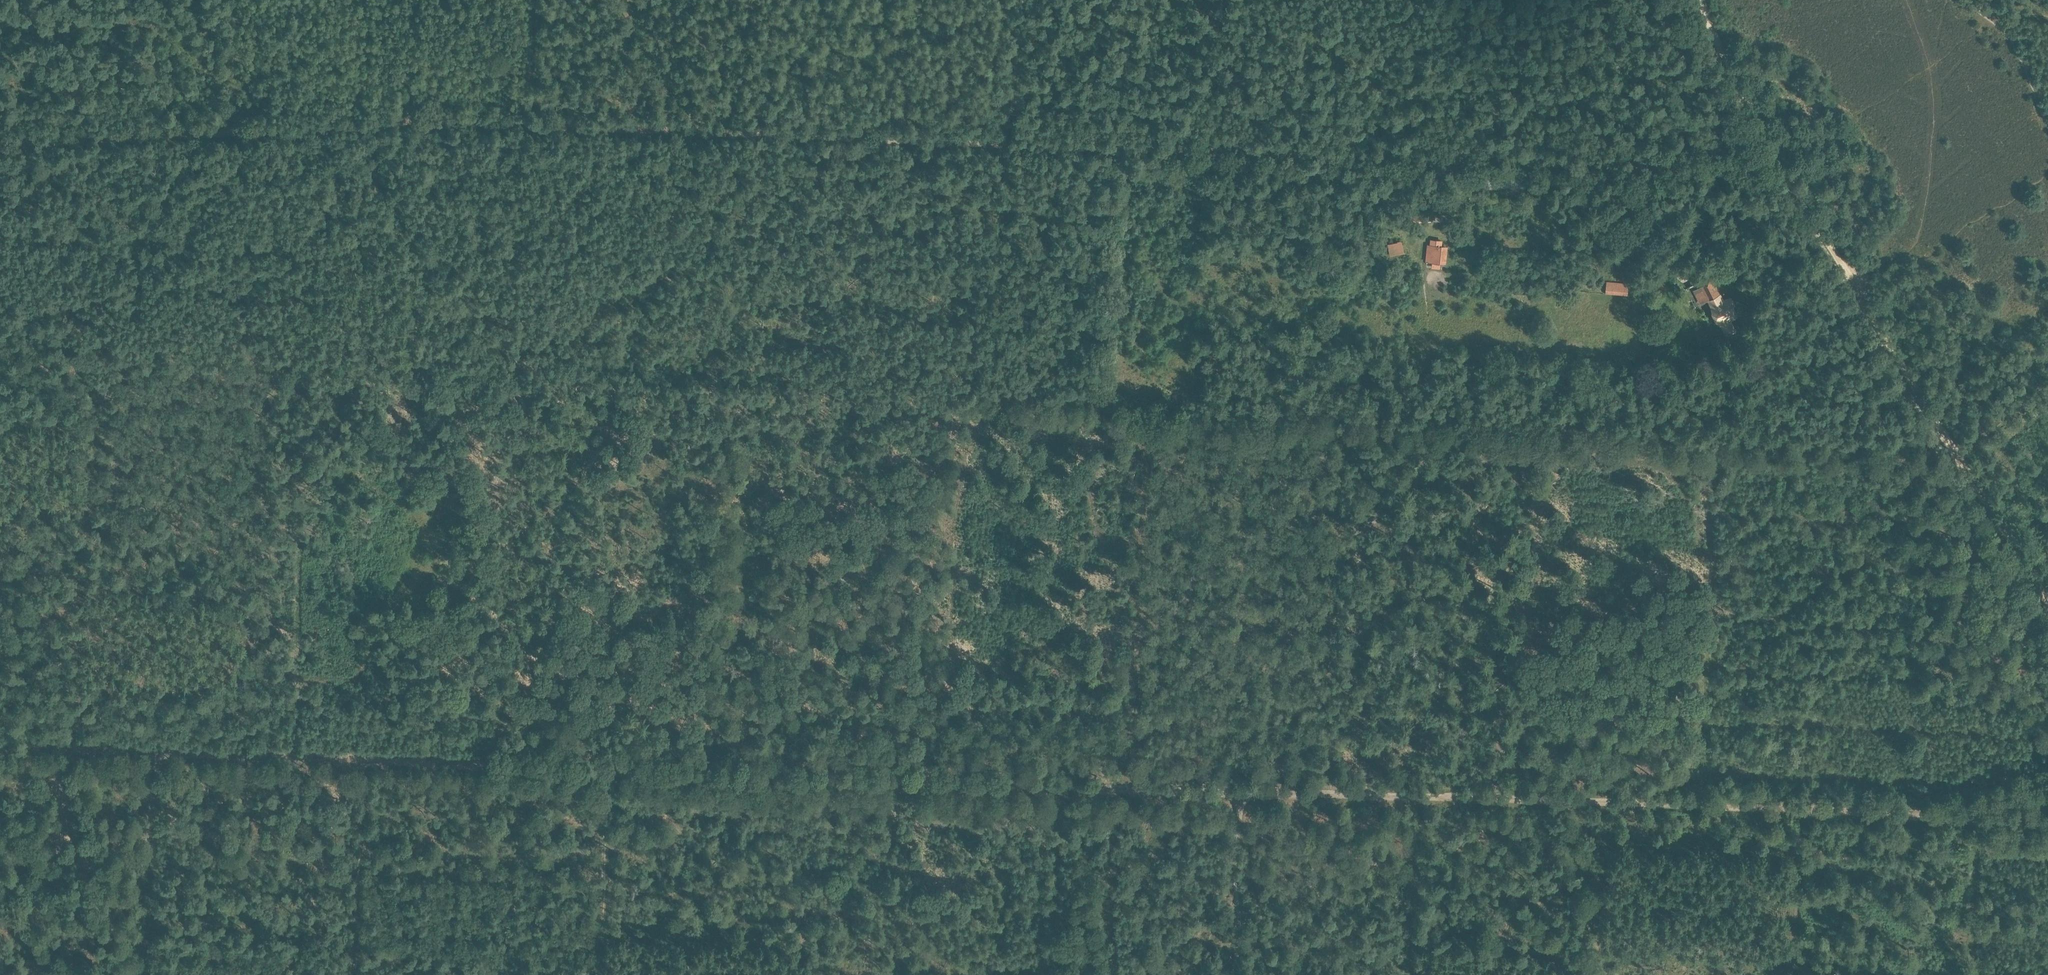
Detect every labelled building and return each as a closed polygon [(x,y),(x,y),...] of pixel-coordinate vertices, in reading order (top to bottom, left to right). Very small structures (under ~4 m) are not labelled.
[(1447,248),(1435,248),(1434,262),(1446,263),(1447,248)] [(1423,266),(1432,266),(1432,252),(1423,252),(1423,266)] [(1699,281),(1709,301),(1726,335),(1734,331),(1729,320),(1736,316),(1731,305),(1733,304),(1730,298),(1723,302),(1713,281),(1710,275),(1699,281)] [(1629,283),(1607,281),(1606,293),(1628,295),(1629,283)] [(1688,294),(1693,305),(1703,301),(1698,290),(1688,294)]
